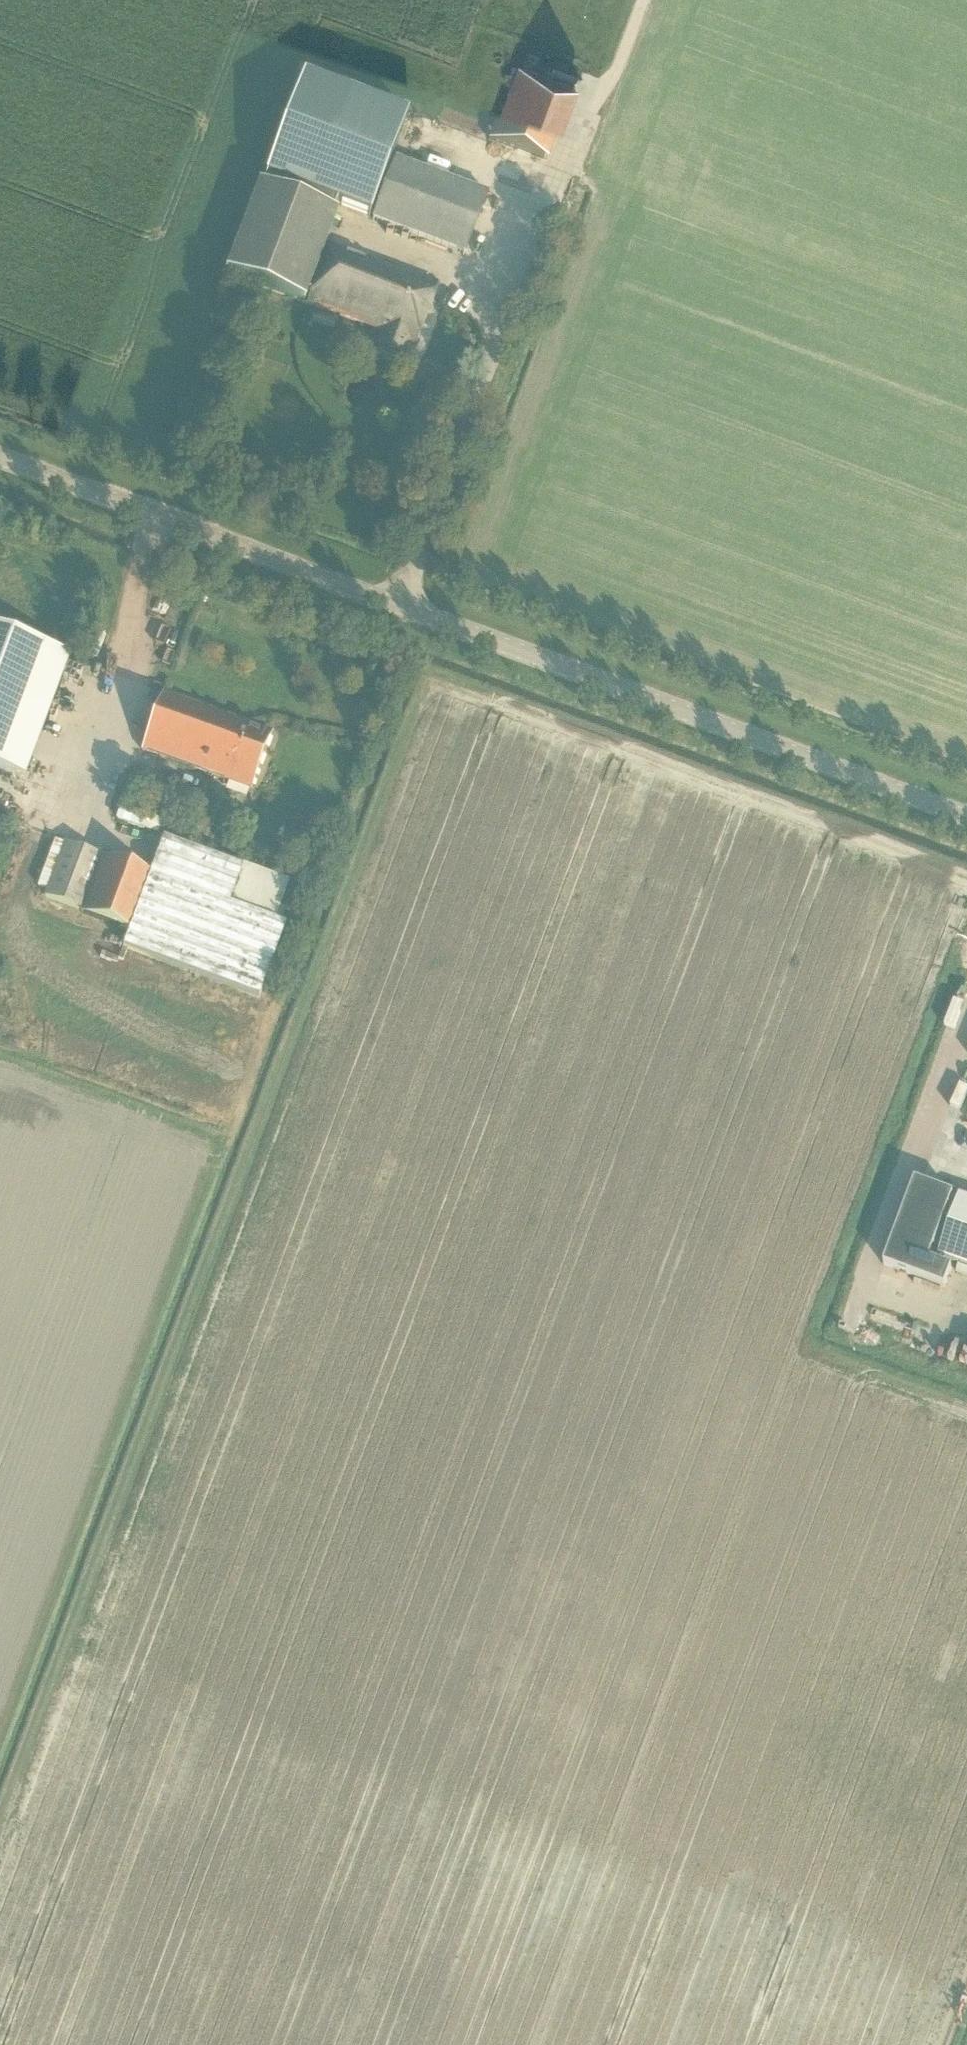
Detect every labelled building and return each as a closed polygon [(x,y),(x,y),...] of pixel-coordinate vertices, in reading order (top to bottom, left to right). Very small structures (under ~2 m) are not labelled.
[(578,86),(561,80),(519,65),(490,138),(550,160),(578,86)] [(374,220),(397,157),(411,118),(303,79),(268,175),(269,176),(265,186),(337,213),(339,206),(374,220)] [(374,220),(466,255),(490,192),(397,157),(374,220)] [(324,245),(337,213),(265,186),(232,274),(304,301),(304,300),(311,302),(311,303),(393,334),(387,349),(408,357),(413,345),(418,346),(440,287),(332,246),(332,248),(324,245)] [(7,771),(51,652),(0,633),(0,769),(7,771)] [(144,749),(252,790),(274,731),(165,691),(144,749)] [(122,805),(117,818),(159,833),(163,820),(122,805)] [(65,842),(45,897),(83,911),(82,913),(130,931),(124,947),(260,997),(287,923),(281,921),(286,908),(281,906),(290,882),(243,864),(242,866),(163,837),(150,873),(65,842)] [(916,1180),(884,1265),(945,1288),(953,1268),(930,1260),(954,1195),(916,1180)] [(961,1198),(941,1259),(966,1268),(966,1200),(961,1198)] [(966,1315),(966,1303),(954,1293),(948,1302),(966,1316),(966,1315)]
